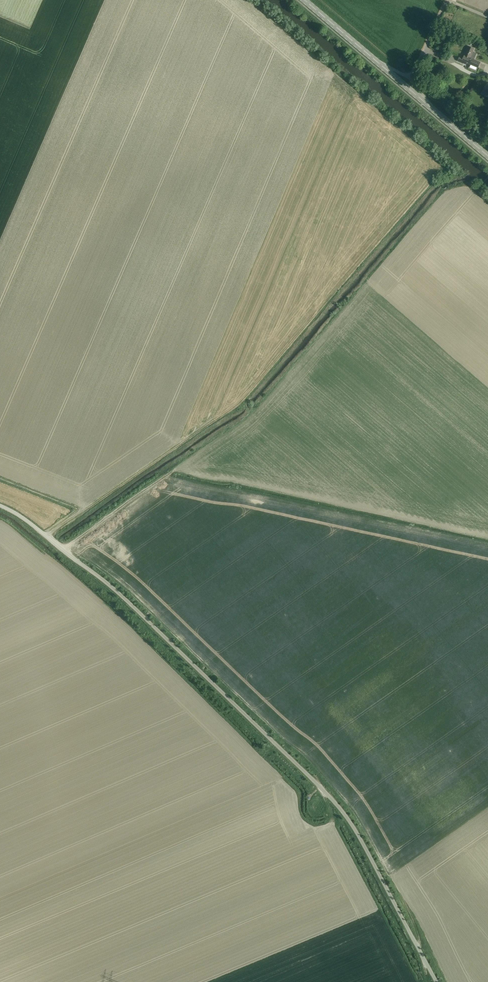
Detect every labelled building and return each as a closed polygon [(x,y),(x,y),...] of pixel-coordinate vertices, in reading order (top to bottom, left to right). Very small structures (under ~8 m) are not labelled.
[(460,56),(458,61),(466,65),(467,63),(478,67),(480,63),(474,60),(477,53),(473,52),(474,49),(469,47),(464,58),(460,56)]
